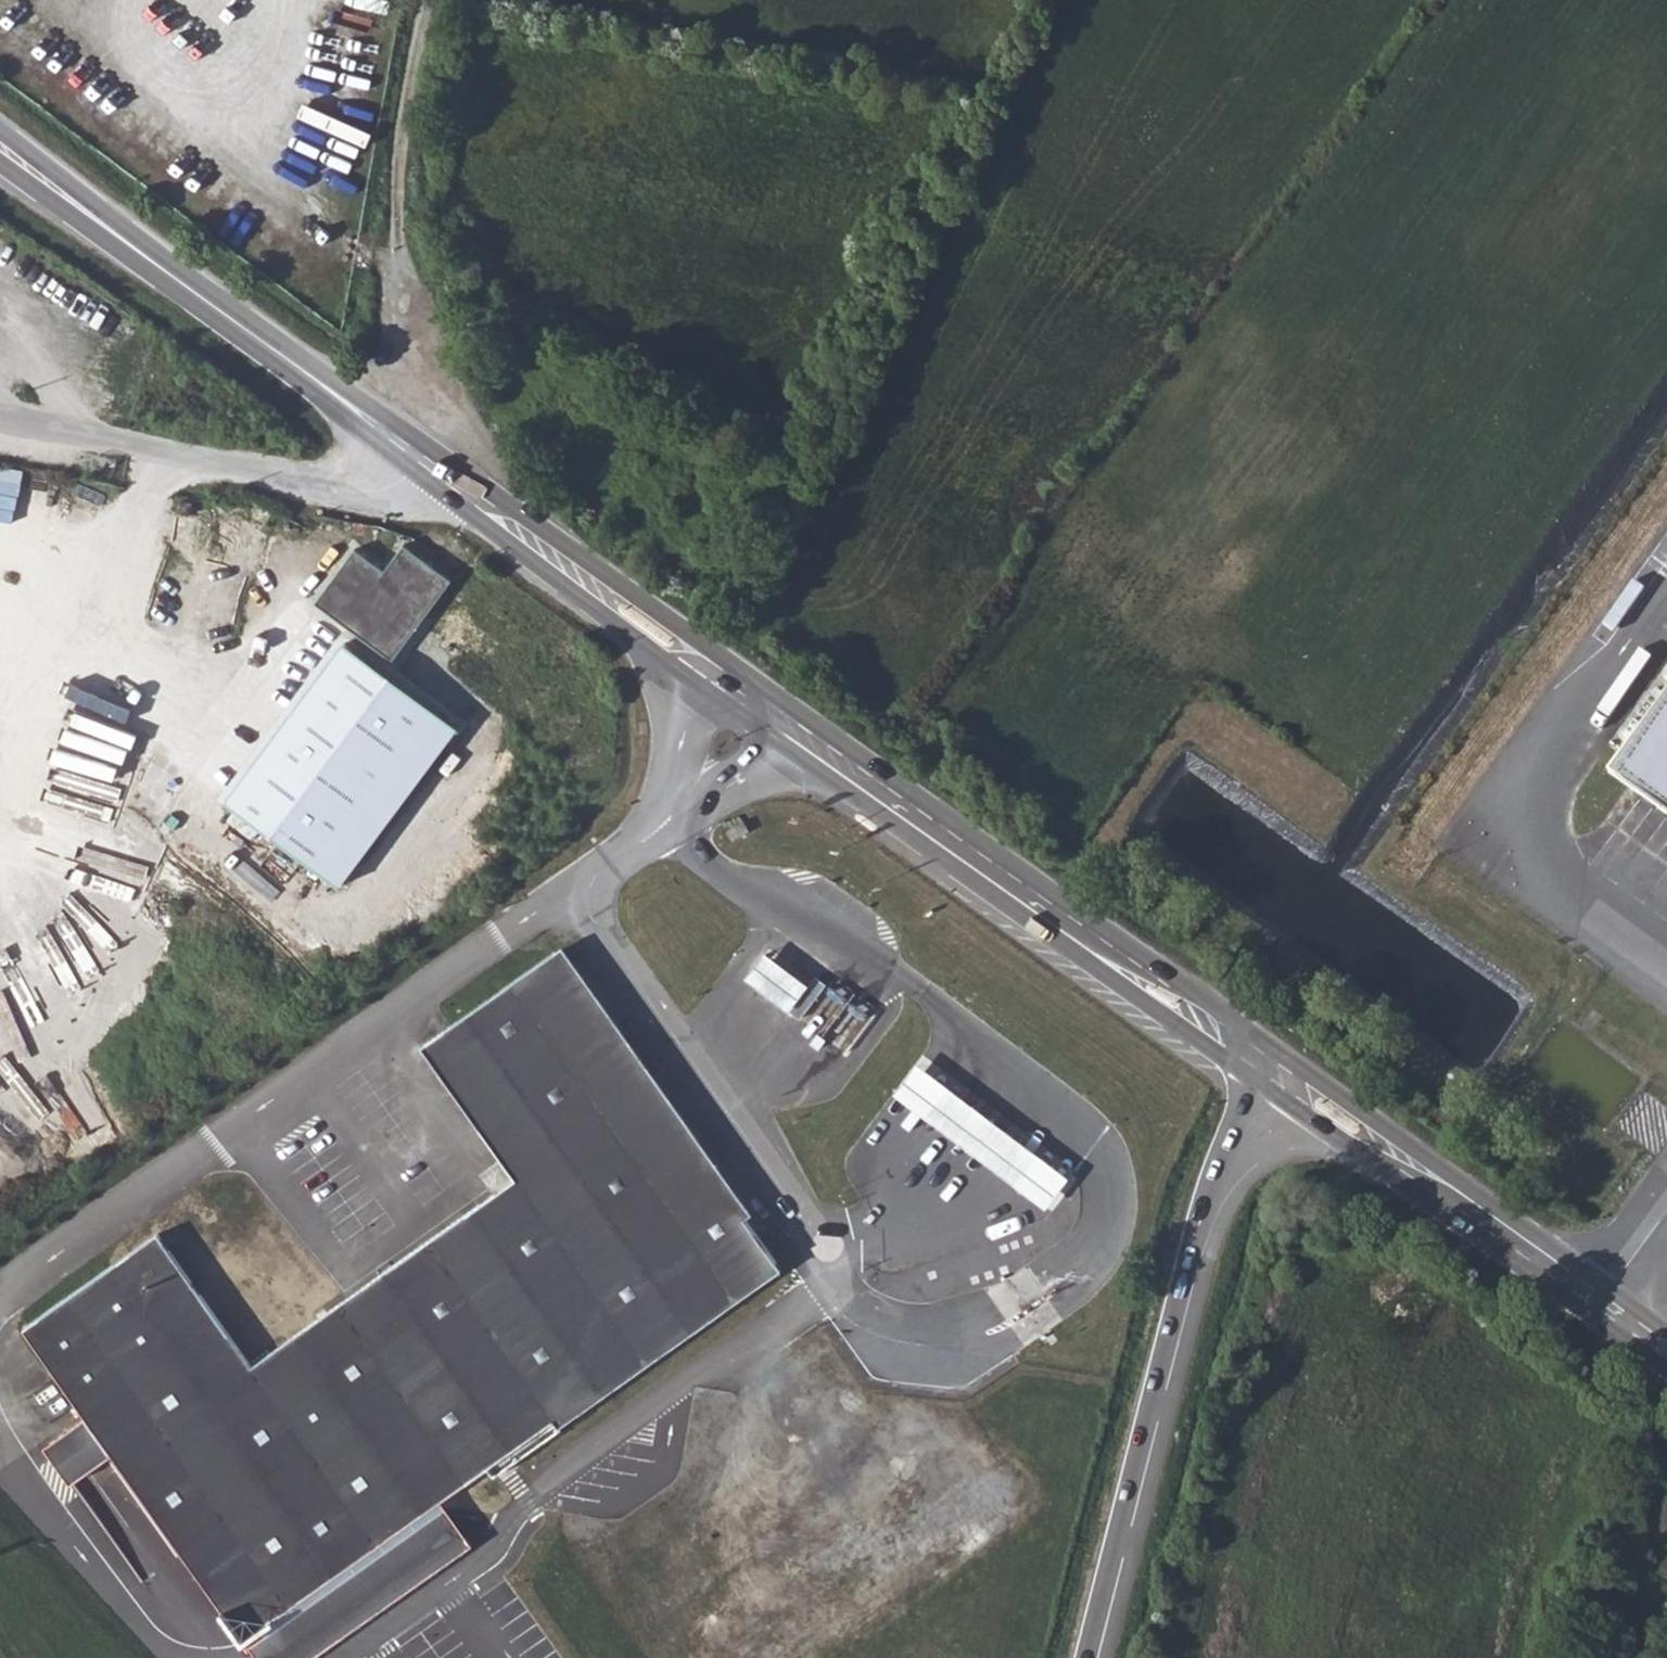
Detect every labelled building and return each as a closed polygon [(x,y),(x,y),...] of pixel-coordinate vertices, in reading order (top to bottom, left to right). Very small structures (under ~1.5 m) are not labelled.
[(407,549),(387,575),(354,551),(316,602),(396,662),(454,584),(407,549)] [(344,891),(466,730),(342,636),(219,797),(344,891)] [(1641,782),(1666,802),(1666,748),(1641,782)] [(261,1646),(507,1466),(570,1420),(791,1259),(562,947),(426,1044),(524,1176),(264,1366),(166,1236),(33,1332),(261,1646)] [(804,1015),(823,986),(764,950),(746,979),(804,1015)] [(570,1420),(507,1466),(512,1472),(574,1426),(570,1420)]
